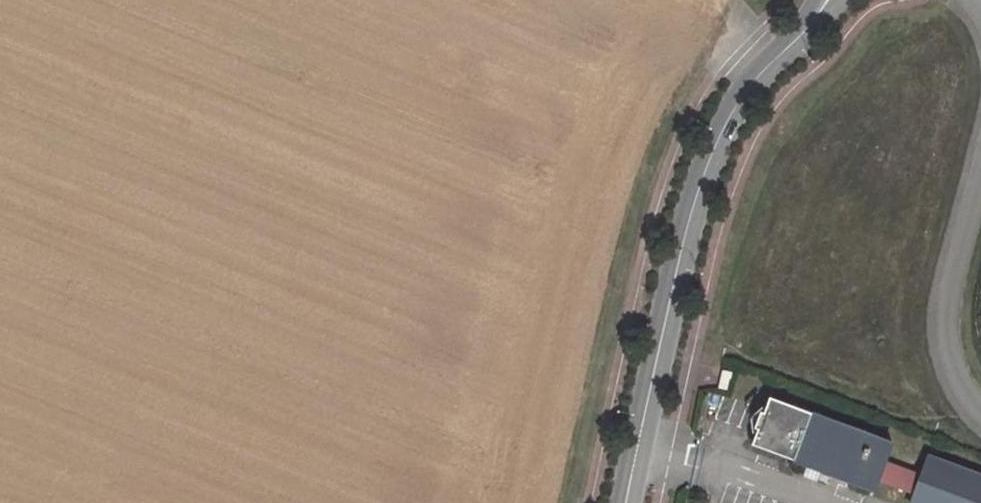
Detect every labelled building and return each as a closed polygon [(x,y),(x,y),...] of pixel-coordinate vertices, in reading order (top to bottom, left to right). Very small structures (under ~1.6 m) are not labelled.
[(728,373),(718,369),(712,386),(721,389),(728,373)] [(889,443),(767,398),(761,413),(758,412),(752,428),(755,430),(749,445),(804,466),(800,477),(814,482),(818,471),(871,491),(875,481),(882,462),(889,443)] [(926,456),(919,475),(911,495),(908,502),(980,502),(980,477),(926,456)] [(919,475),(882,462),(875,481),(911,495),(919,475)]
